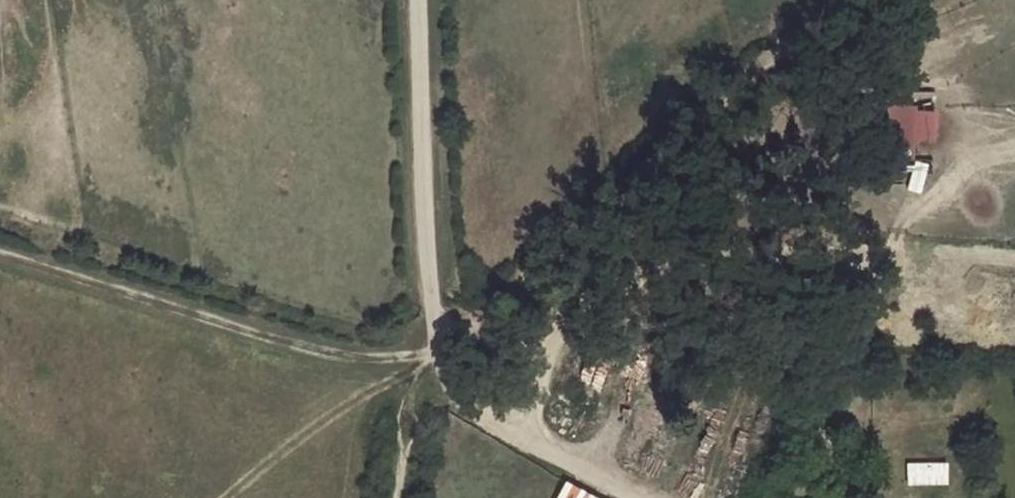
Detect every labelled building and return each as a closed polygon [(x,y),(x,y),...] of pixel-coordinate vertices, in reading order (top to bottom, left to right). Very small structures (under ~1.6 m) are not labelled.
[(933,104),(897,103),(895,160),(910,160),(910,139),(932,140),(933,104)] [(903,461),(903,481),(942,481),(942,461),(903,461)] [(550,497),(593,497),(559,481),(550,497)]
